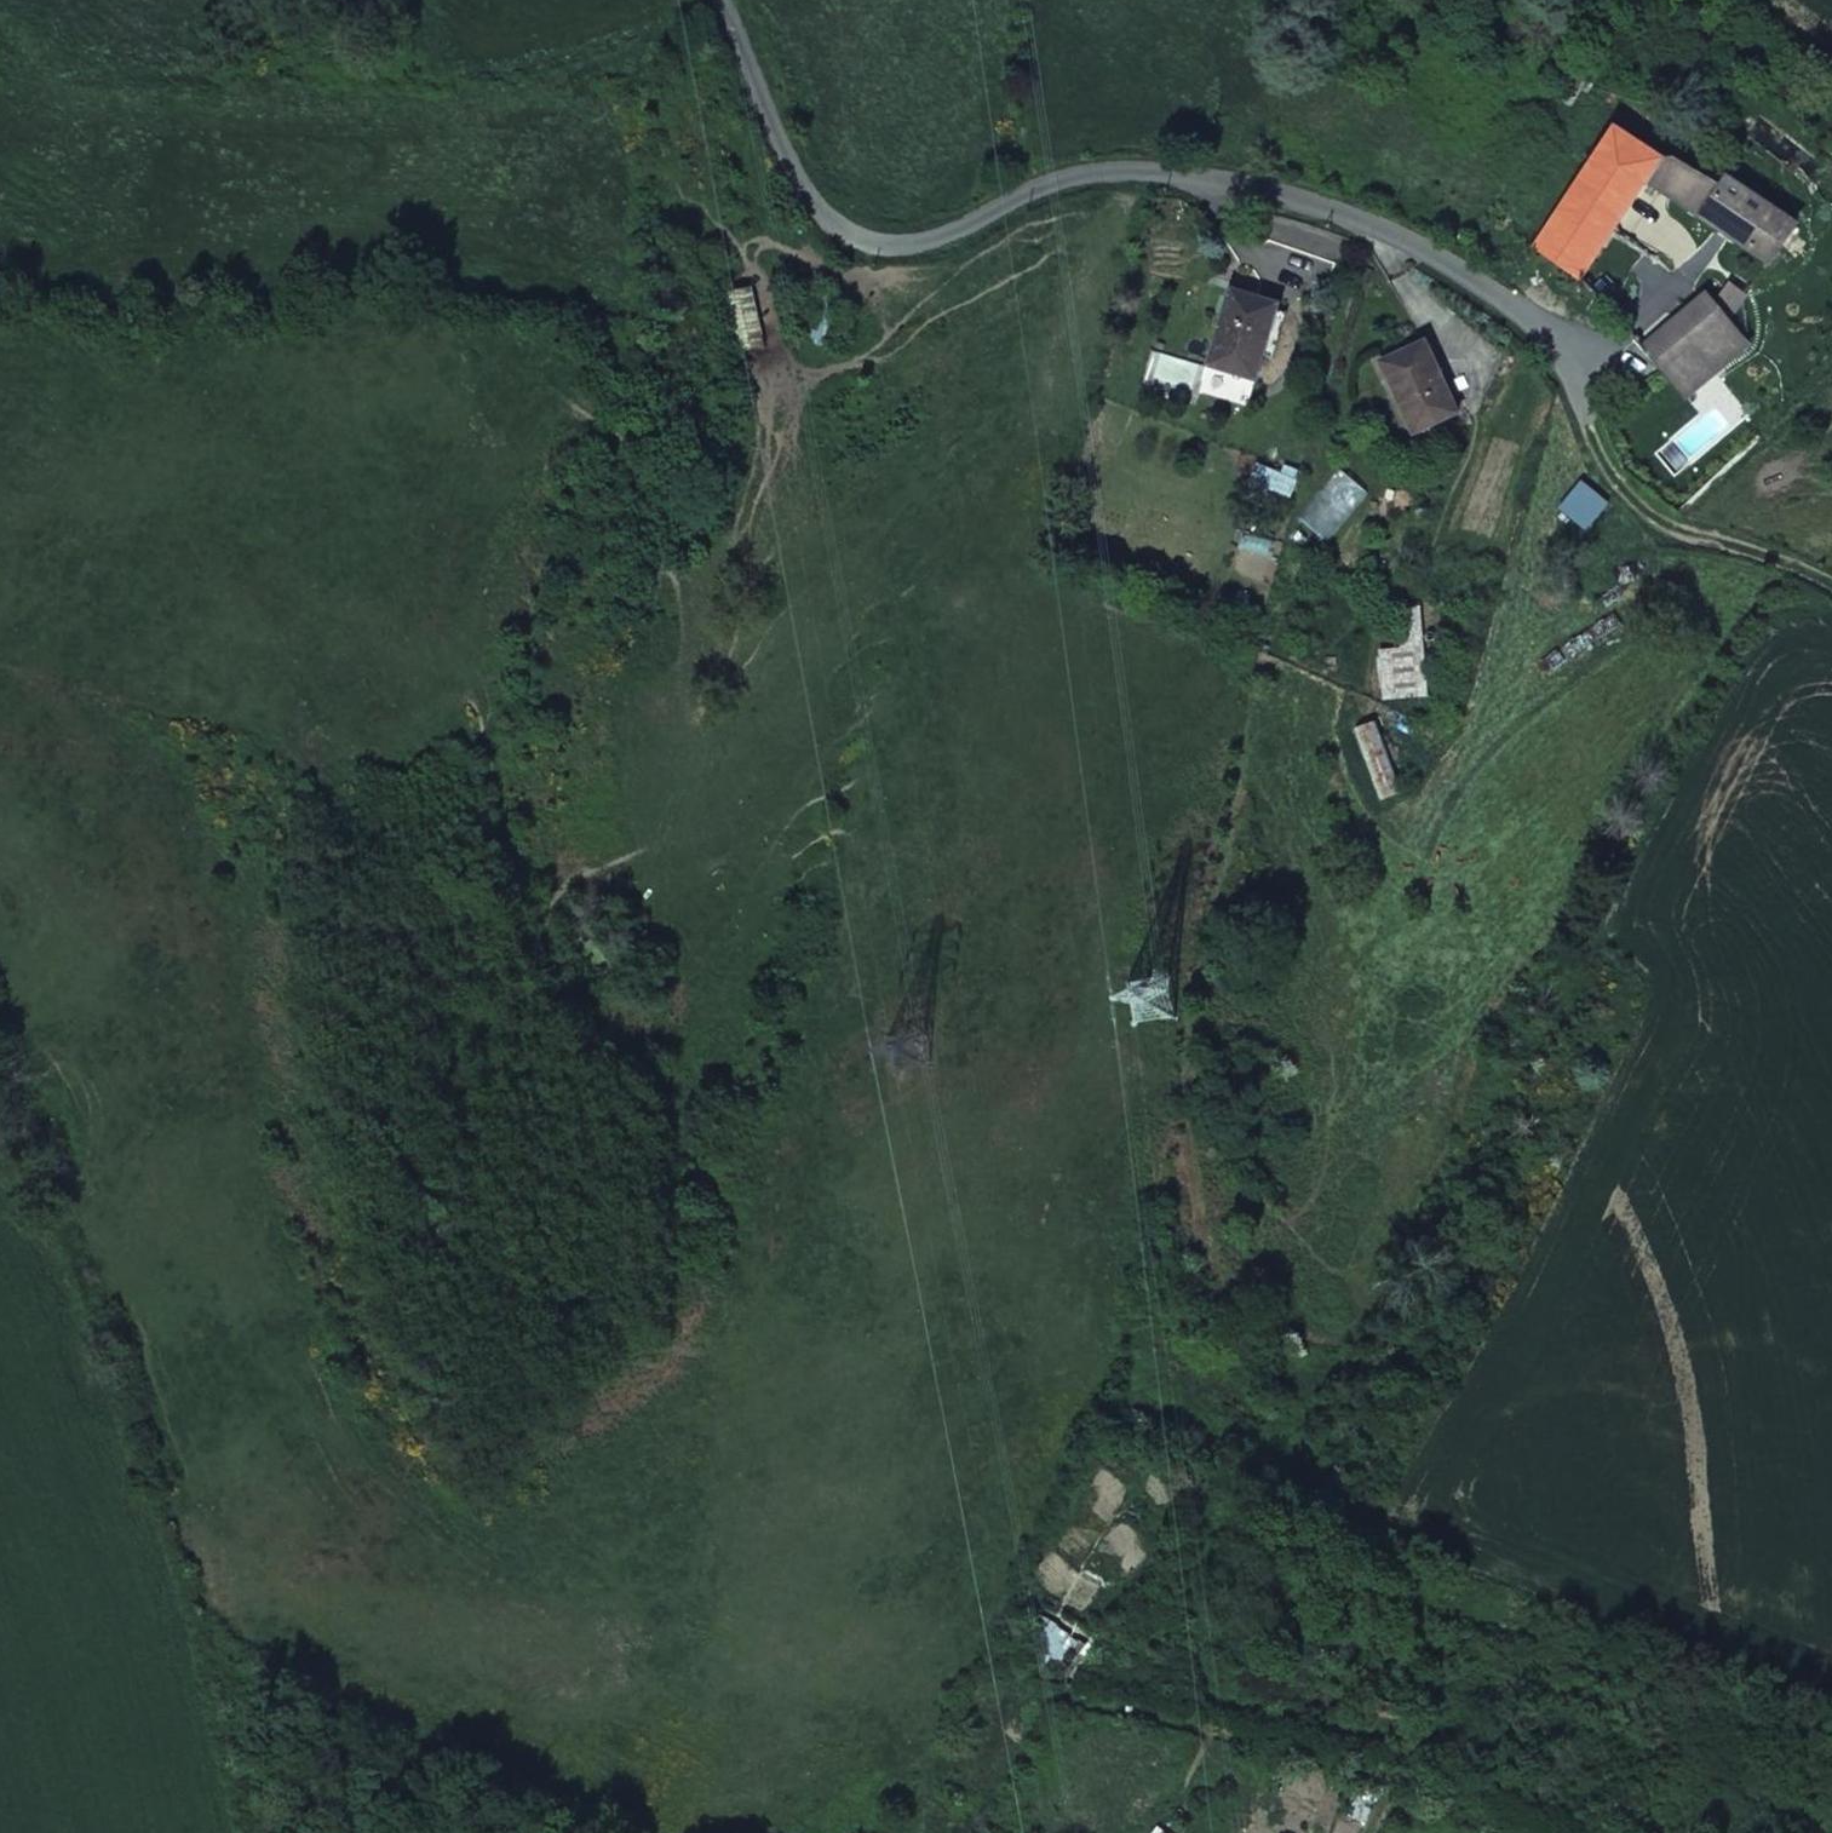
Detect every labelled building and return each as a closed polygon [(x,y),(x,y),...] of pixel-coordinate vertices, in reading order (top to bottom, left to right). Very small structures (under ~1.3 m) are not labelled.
[(1697,214),(1717,187),(1672,158),(1669,164),(1617,129),(1537,248),(1583,281),(1616,232),(1633,245),(1656,210),(1651,207),(1662,191),(1697,214)] [(1721,190),(1717,187),(1697,214),(1774,267),(1800,227),(1729,179),(1721,190)] [(1732,287),(1718,303),(1729,317),(1750,301),(1742,295),(1732,287)] [(1281,307),(1232,292),(1210,369),(1258,383),(1281,307)] [(1709,293),(1681,317),(1698,337),(1726,315),(1709,293)] [(1696,347),(1718,373),(1752,344),(1729,317),(1726,315),(1698,337),(1681,317),(1643,348),(1664,374),(1696,347)] [(1427,345),(1383,364),(1418,436),(1460,417),(1427,345)] [(1664,374),(1687,400),(1718,373),(1696,347),(1664,374)] [(1300,481),(1258,465),(1251,481),(1293,498),(1300,481)] [(1609,489),(1589,489),(1590,520),(1609,520),(1609,489)] [(1421,608),(1398,610),(1402,650),(1381,652),(1386,700),(1408,699),(1409,706),(1424,705),(1423,697),(1431,697),(1421,608)]
